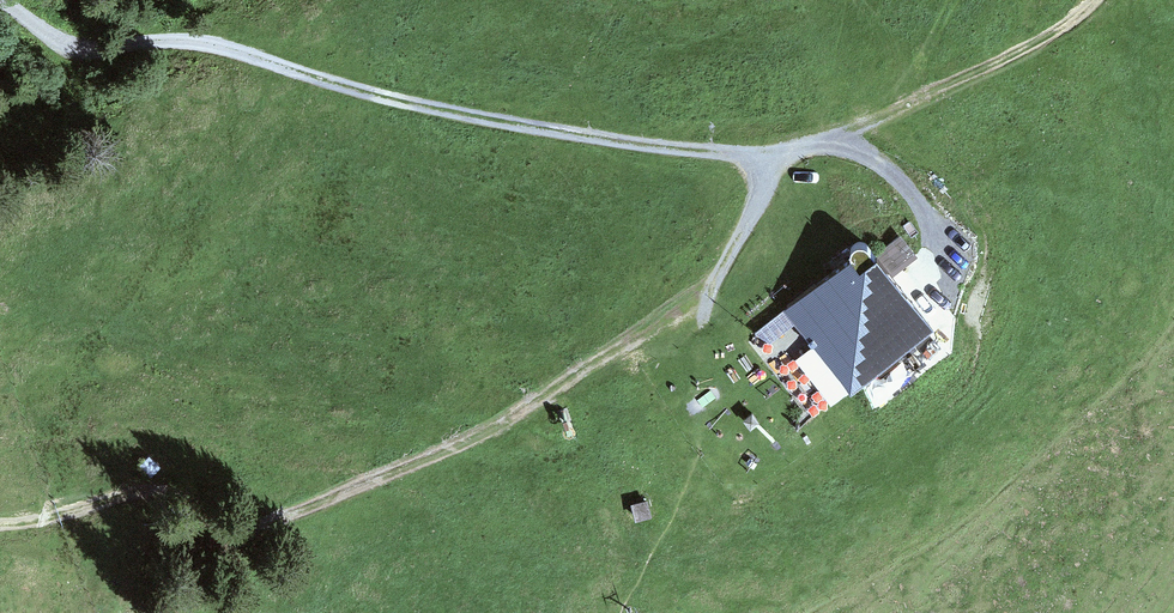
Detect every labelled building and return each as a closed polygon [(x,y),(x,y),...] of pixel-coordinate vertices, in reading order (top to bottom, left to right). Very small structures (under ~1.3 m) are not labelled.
[(859,272),(851,261),(794,306),(851,379),(927,321),(889,273),(914,254),(902,239),(859,272)] [(648,501),(632,505),(636,522),(652,517),(648,501)]
